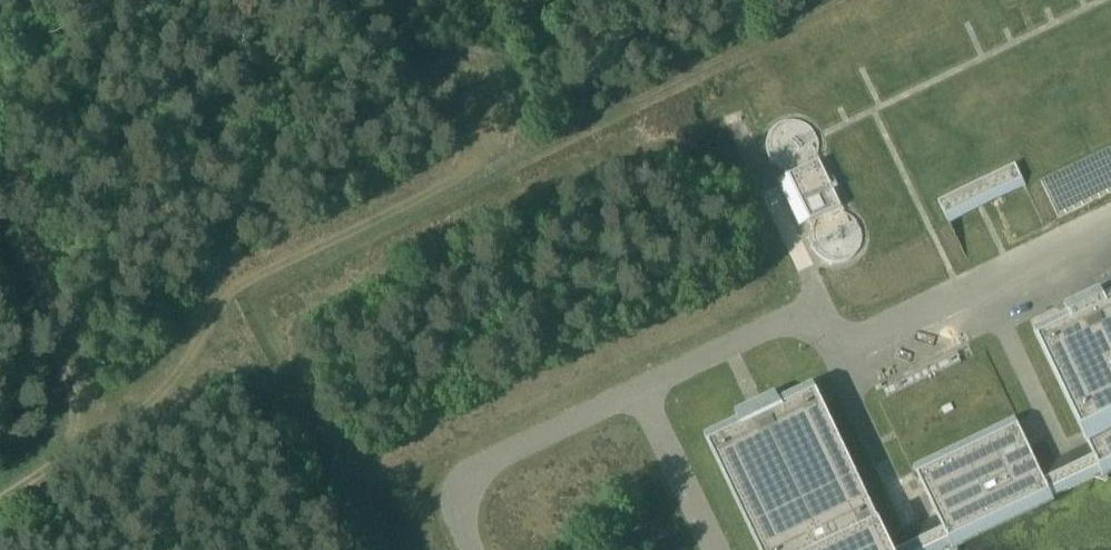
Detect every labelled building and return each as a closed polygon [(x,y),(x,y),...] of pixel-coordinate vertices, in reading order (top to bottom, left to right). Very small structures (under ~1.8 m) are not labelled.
[(792,174),(802,170),(811,166),(815,161),(818,153),(818,144),(815,135),(810,128),(802,123),(794,121),(785,122),(777,126),(770,132),(766,139),(764,148),(766,157),(770,165),(777,171),(785,174),(792,174)] [(820,162),(789,176),(810,221),(841,207),(820,162)] [(1016,163),(939,200),(946,215),(949,222),(1026,185),(1016,163)] [(846,269),(854,265),(860,259),(864,251),(866,243),(864,234),(860,226),(853,221),(845,217),(836,217),(827,220),(820,225),(815,232),(813,240),(813,248),(816,256),(822,263),(829,268),(837,270),(846,269)] [(1107,302),(1101,290),(1065,307),(1071,319),(1040,335),(1091,445),(1039,468),(1016,418),(916,464),(938,514),(887,538),(813,382),(780,398),(777,393),(735,413),(737,417),(706,432),(761,549),(939,549),(952,544),(953,546),(1055,500),(1053,496),(1103,473),(1105,475),(1110,472),(1110,300),(1107,302)]
